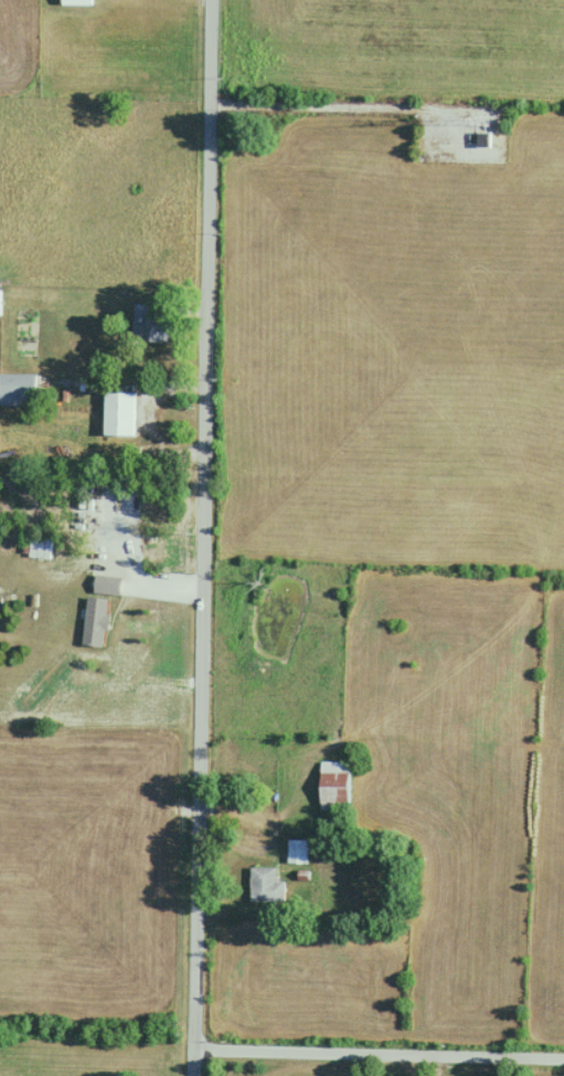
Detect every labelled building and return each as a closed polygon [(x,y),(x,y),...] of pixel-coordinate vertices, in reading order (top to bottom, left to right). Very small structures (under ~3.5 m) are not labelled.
[(161,309),(136,305),(130,340),(165,345),(169,324),(159,322),(161,309)] [(35,406),(35,376),(0,376),(0,406),(35,406)] [(134,393),(104,393),(104,436),(134,436),(134,393)] [(82,647),(104,649),(108,599),(86,597),(82,647)] [(320,812),(349,812),(349,762),(320,762),(320,812)] [(306,841),(287,841),(287,864),(306,864),(306,841)] [(250,903),(285,903),(285,882),(276,882),(276,868),(250,868),(250,903)]
